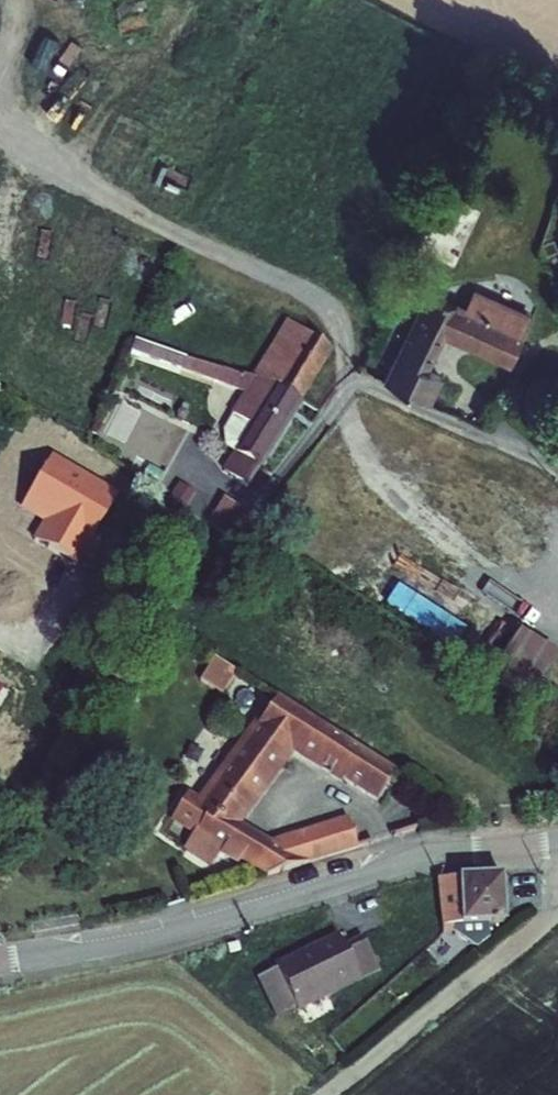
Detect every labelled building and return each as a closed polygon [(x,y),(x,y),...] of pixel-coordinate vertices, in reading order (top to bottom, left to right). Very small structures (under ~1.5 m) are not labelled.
[(471,218),(434,204),(415,253),(452,268),(471,218)] [(391,383),(434,402),(447,373),(430,366),(449,325),(519,357),(537,317),(441,273),(391,383)] [(275,381),(301,397),(335,342),(310,326),(275,381)] [(134,341),(130,351),(180,369),(183,358),(134,341)] [(301,397),(275,381),(276,387),(211,365),(202,380),(243,398),(231,418),(248,428),(222,471),(245,486),(301,397)] [(113,499),(46,460),(20,506),(44,520),(32,542),(74,567),(95,531),(92,530),(98,520),(100,521),(113,499)] [(214,499),(195,524),(226,547),(245,522),(214,499)] [(529,700),(534,692),(547,700),(557,682),(557,678),(546,671),(557,653),(452,588),(457,579),(359,519),(325,574),(529,700)] [(201,680),(222,691),(234,670),(213,658),(201,680)] [(546,711),(557,718),(557,694),(546,711)] [(381,794),(395,768),(306,718),(299,730),(273,714),(270,718),(265,716),(269,710),(264,708),(204,805),(189,796),(176,817),(196,829),(186,844),(217,863),(225,852),(245,865),(249,860),(271,874),(354,848),(347,827),(277,849),(241,827),(291,744),(381,794)] [(508,859),(444,868),(457,915),(468,912),(470,926),(502,922),(499,908),(515,905),(508,859)] [(294,956),(275,964),(291,1001),(310,993),(312,997),(397,960),(383,928),(364,936),(359,924),(293,952),(294,956)]
